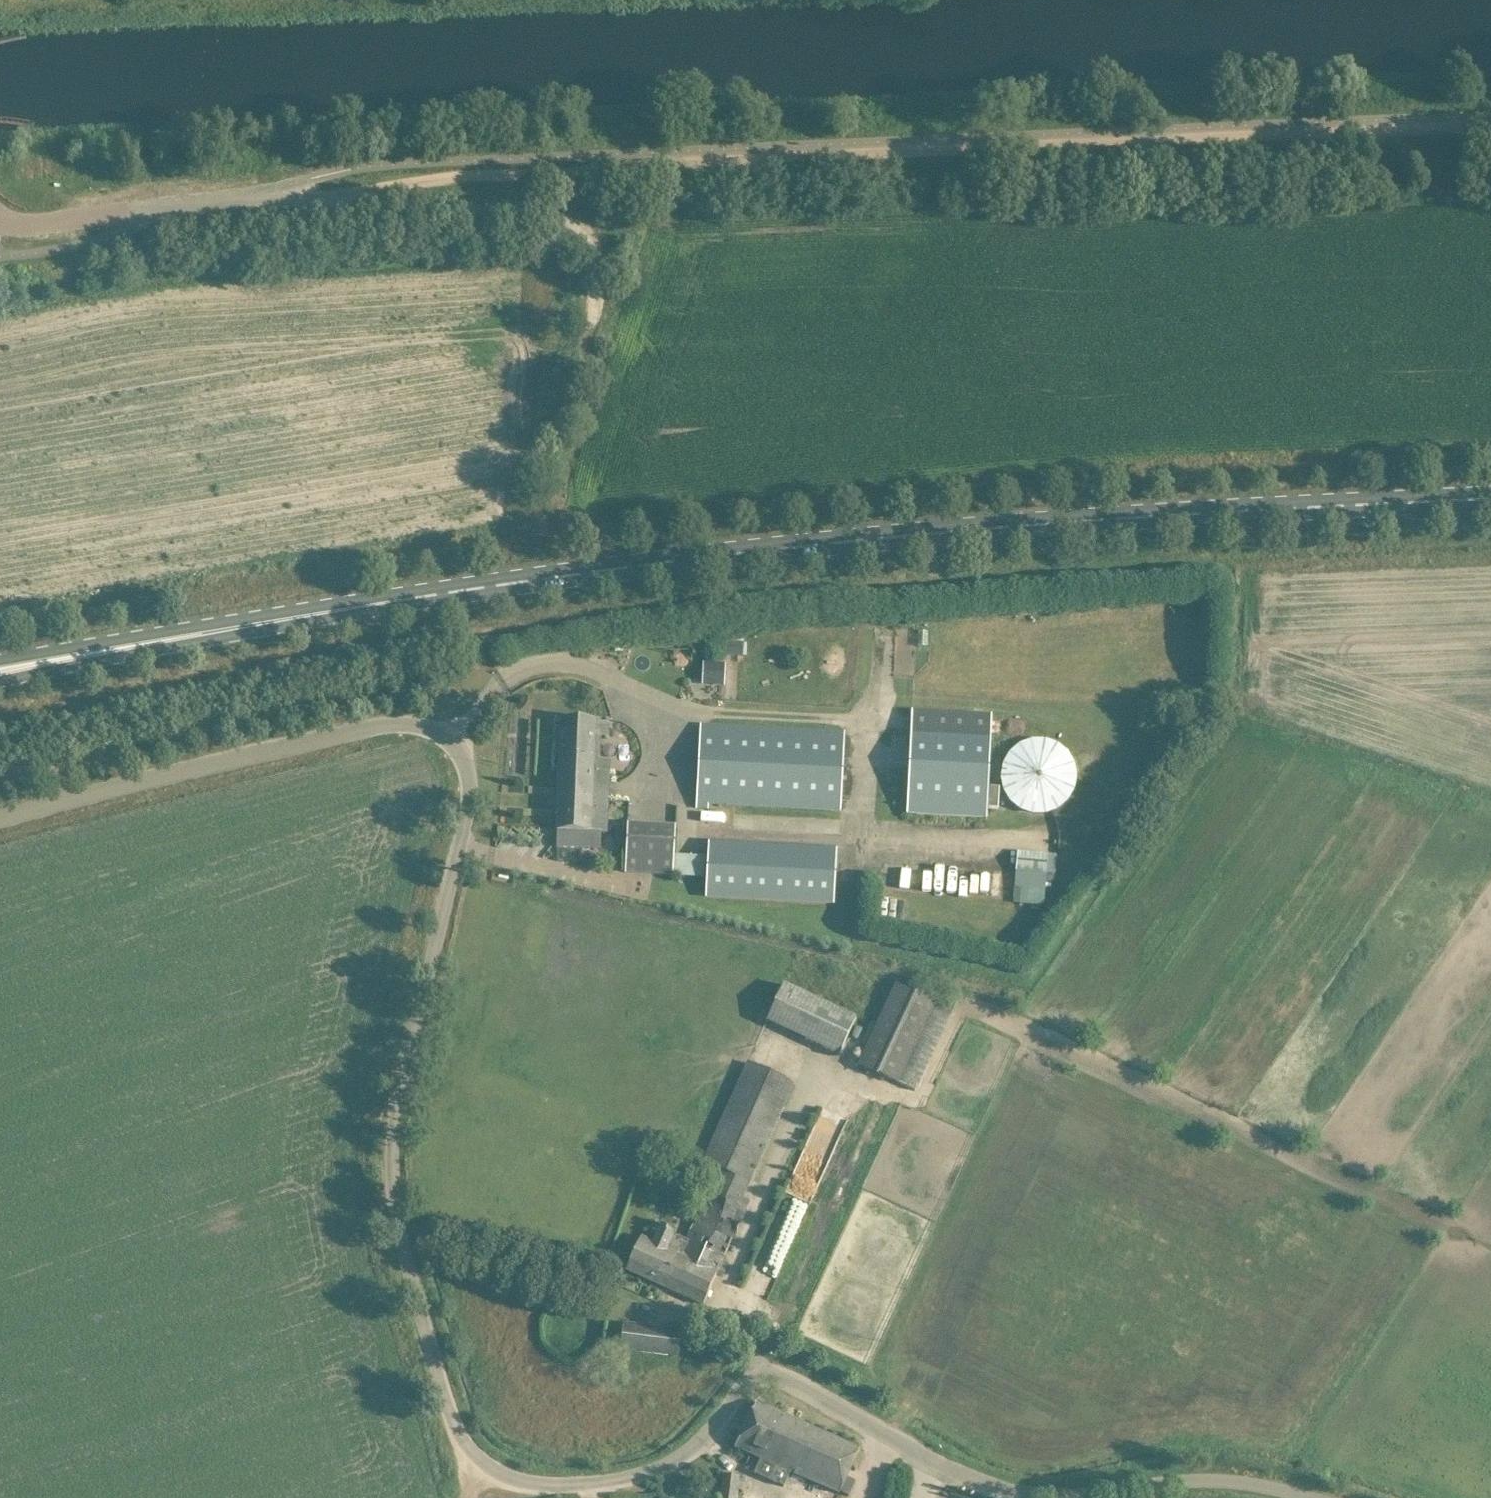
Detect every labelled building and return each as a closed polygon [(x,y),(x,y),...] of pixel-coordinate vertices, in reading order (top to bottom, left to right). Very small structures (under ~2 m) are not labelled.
[(705,664),(704,684),(723,685),(724,665),(705,664)] [(913,735),(909,815),(987,818),(990,738),(991,718),(992,715),(914,711),(914,712),(913,735)] [(609,720),(562,718),(557,847),(579,848),(580,832),(607,833),(611,759),(600,759),(601,736),(609,736),(609,720)] [(838,813),(843,735),(703,727),(698,805),(838,813)] [(1010,754),(1004,765),(1001,779),(1004,791),(1010,802),(1020,811),(1033,815),(1046,814),(1058,811),(1068,802),(1075,790),(1077,778),(1074,764),(1068,753),(1058,745),(1046,740),(1033,741),(1020,745),(1010,754)] [(707,897),(834,903),(837,850),(709,842),(709,858),(675,856),(676,826),(628,824),(626,873),(708,877),(707,897)] [(1033,901),(1033,905),(1044,905),(1045,884),(1055,884),(1056,854),(1014,852),(1013,901),(1033,901)] [(841,1054),(857,1018),(784,985),(768,1021),(841,1054)] [(953,1012),(897,986),(860,1065),(916,1091),(953,1012)] [(640,1240),(635,1251),(627,1269),(704,1305),(746,1213),(738,1209),(794,1084),(748,1063),(699,1171),(718,1179),(710,1194),(711,1194),(685,1240),(676,1236),(662,1229),(654,1246),(640,1240)] [(682,1331),(624,1324),(621,1350),(679,1357),(682,1331)] [(758,1402),(737,1448),(755,1456),(773,1464),(790,1472),(796,1474),(840,1494),(841,1492),(847,1478),(852,1467),(860,1449),(758,1402)] [(727,1475),(723,1497),(738,1497),(741,1477),(727,1475)]
